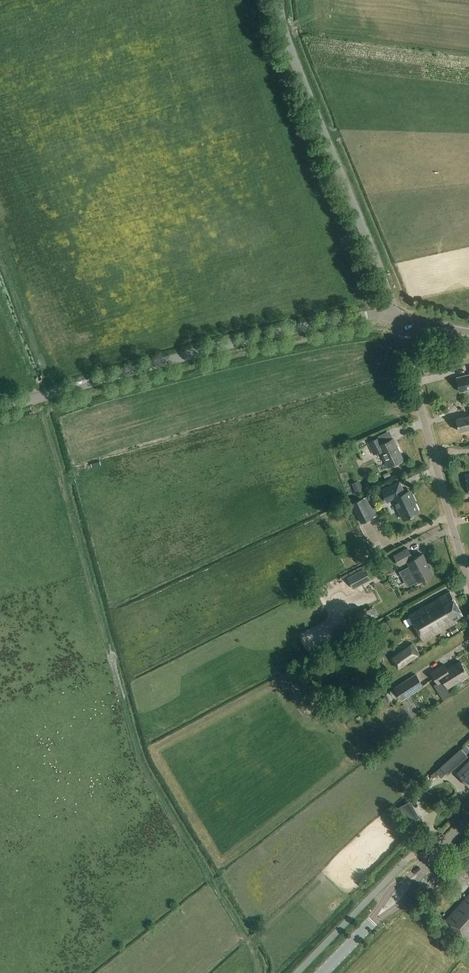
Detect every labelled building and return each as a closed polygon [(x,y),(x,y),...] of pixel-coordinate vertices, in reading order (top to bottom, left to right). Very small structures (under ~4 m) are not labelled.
[(457,378),(460,392),(468,390),(468,375),(457,378)] [(456,419),(459,431),(468,429),(468,416),(456,419)] [(382,444),(379,437),(368,443),(374,455),(381,452),(389,467),(403,460),(393,439),(382,444)] [(364,490),(359,480),(351,484),(356,493),(364,490)] [(405,493),(399,482),(382,490),(388,502),(394,499),(404,520),(419,513),(414,503),(417,502),(411,490),(405,493)] [(351,504),(361,524),(379,515),(370,495),(351,504)] [(334,514),(337,519),(348,513),(345,508),(334,514)] [(407,561),(410,566),(401,571),(409,586),(418,581),(418,582),(433,574),(423,554),(413,559),(407,548),(394,556),(399,566),(407,561)] [(371,580),(365,568),(347,578),(353,590),(371,580)] [(464,616),(450,592),(409,615),(424,641),(457,622),(456,621),(464,616)] [(364,621),(378,614),(373,605),(359,613),(364,621)] [(367,640),(363,633),(354,638),(358,644),(367,640)] [(413,644),(391,658),(398,669),(419,654),(413,644)] [(450,690),(449,688),(468,675),(460,661),(447,670),(444,664),(431,673),(438,683),(434,685),(440,696),(450,690)] [(395,689),(402,699),(423,686),(416,676),(395,689)] [(466,755),(461,749),(436,772),(441,778),(466,755)] [(457,769),(460,771),(468,761),(468,756),(457,769)] [(457,774),(468,785),(468,761),(457,774)] [(409,803),(399,808),(402,814),(412,808),(409,803)] [(447,920),(468,939),(468,937),(468,895),(447,920)]
